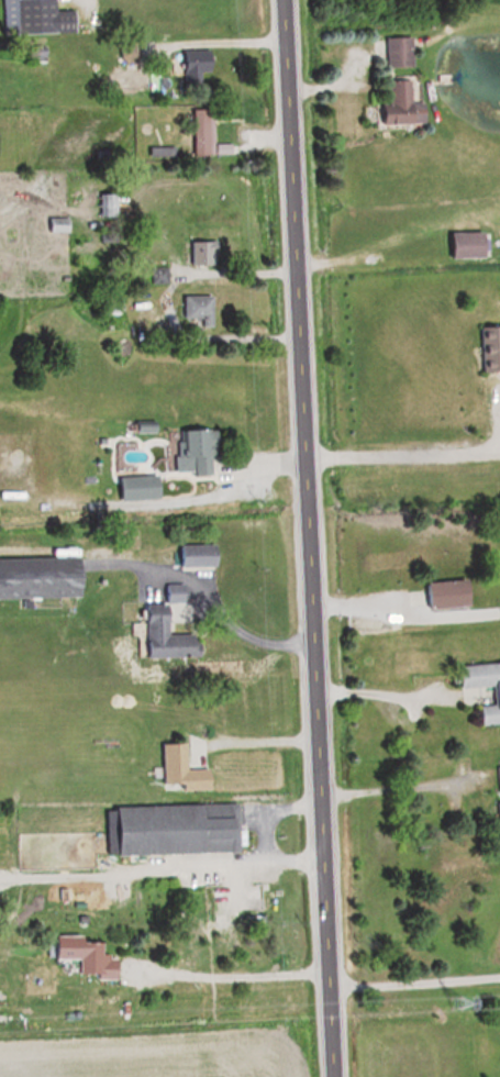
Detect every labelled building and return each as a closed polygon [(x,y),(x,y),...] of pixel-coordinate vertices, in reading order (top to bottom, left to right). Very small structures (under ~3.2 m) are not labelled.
[(52,34),(51,0),(1,0),(2,36),(52,34)] [(408,67),(408,38),(383,38),(383,67),(408,67)] [(180,86),(207,86),(207,51),(180,51),(180,86)] [(419,123),(419,102),(406,103),(406,80),(385,81),(386,105),(370,105),(371,125),(419,123)] [(238,154),(238,145),(211,145),(211,109),(190,109),(191,156),(238,154)] [(117,218),(117,195),(97,195),(97,218),(117,218)] [(69,232),(69,219),(46,219),(46,232),(69,232)] [(479,233),(444,233),(444,259),(479,259),(479,233)] [(187,268),(209,268),(209,243),(187,243),(187,268)] [(211,297),(179,297),(179,319),(197,319),(197,328),(211,328),(211,297)] [(474,328),(474,372),(499,372),(499,328),(474,328)] [(172,428),(173,473),(208,472),(207,427),(172,428)] [(153,475),(113,475),(113,499),(153,499),(153,475)] [(174,565),(210,565),(210,544),(174,544),(174,565)] [(79,558),(0,558),(0,597),(80,597),(79,558)] [(466,581),(420,581),(420,607),(466,607),(466,581)] [(163,633),(163,603),(138,603),(138,658),(196,658),(195,633),(163,633)] [(499,723),(499,663),(453,666),(455,688),(486,686),(487,706),(474,706),(475,725),(499,723)] [(157,743),(159,790),(203,788),(202,767),(182,768),(181,743),(157,743)] [(234,803),(107,807),(108,855),(235,851),(234,803)] [(72,959),(72,976),(113,976),(113,953),(95,953),(95,941),(75,941),(76,935),(47,935),(47,959),(72,959)]
